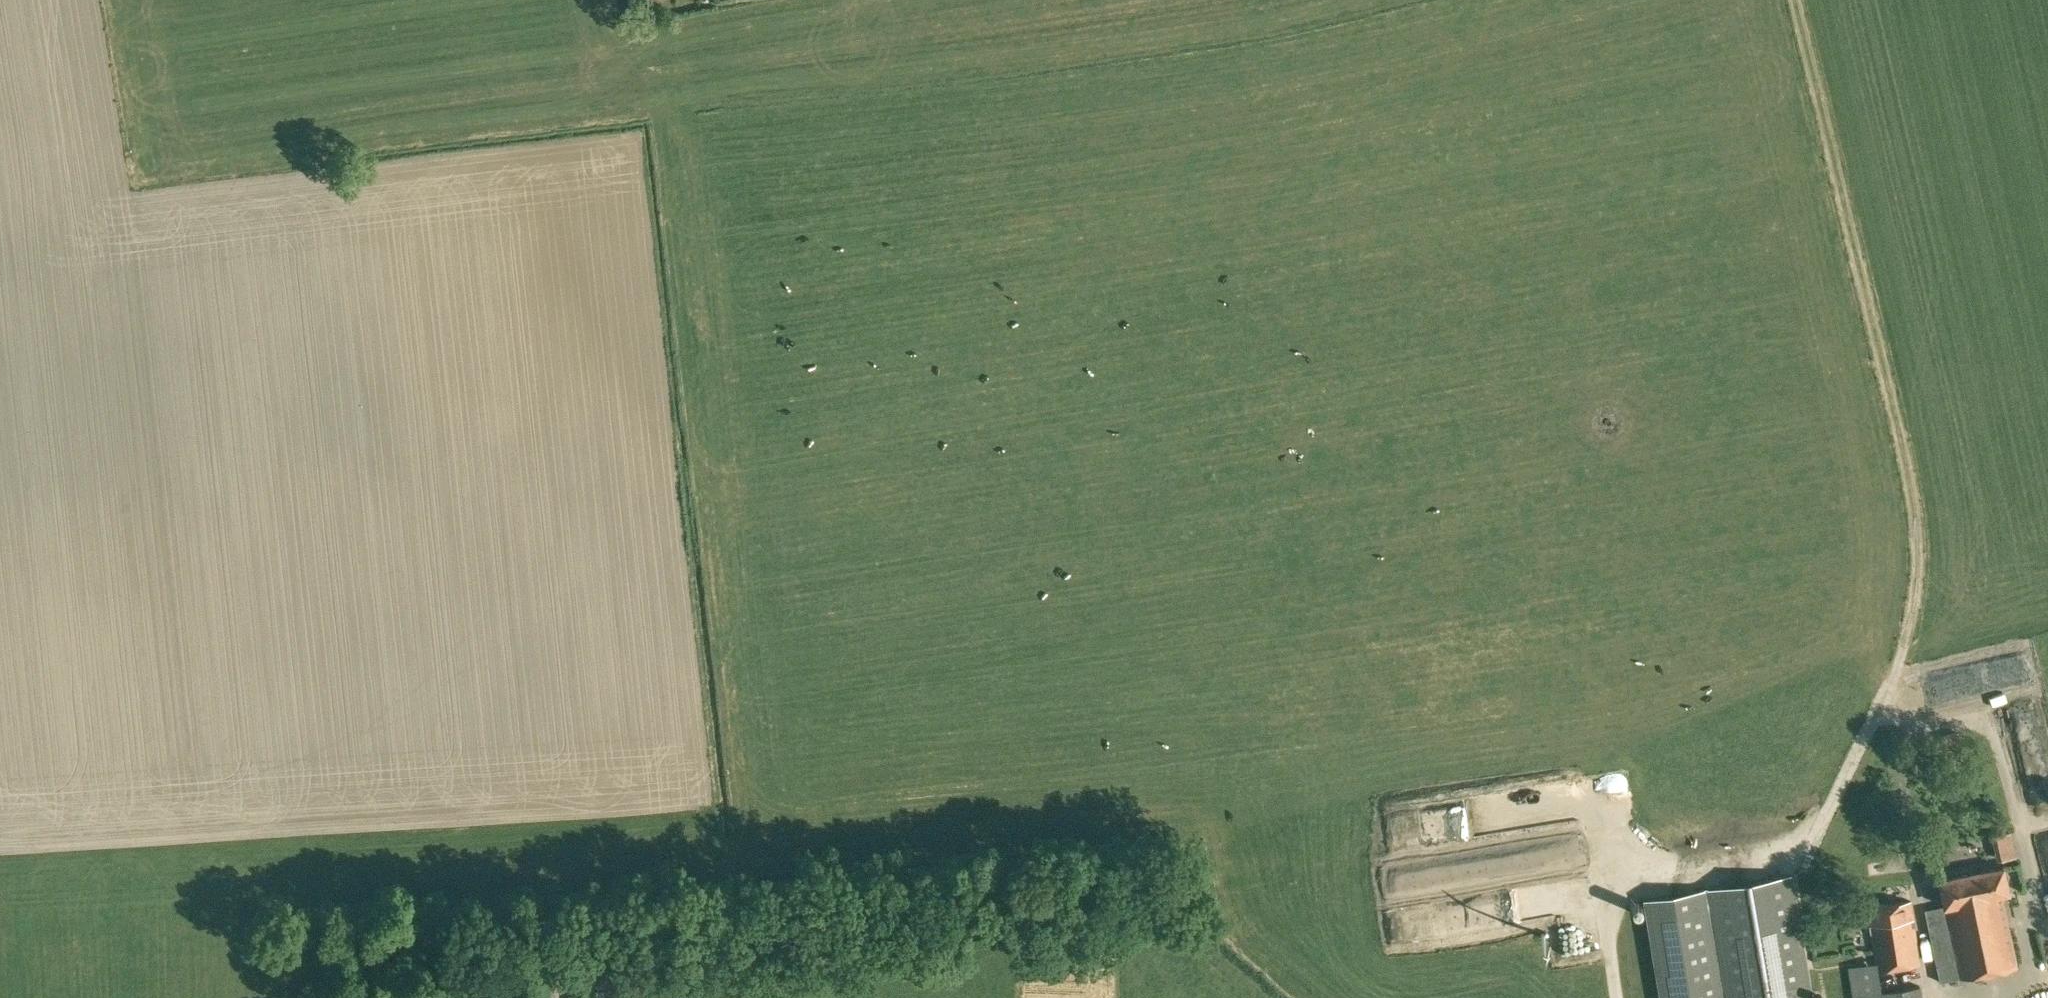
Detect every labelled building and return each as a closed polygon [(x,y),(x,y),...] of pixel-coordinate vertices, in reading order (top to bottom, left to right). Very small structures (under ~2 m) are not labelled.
[(2018,850),(2016,825),(2001,826),(2003,851),(2018,850)] [(1925,910),(1940,981),(2016,966),(2001,893),(2009,892),(2004,866),(1939,879),(1945,906),(1925,910)] [(1792,876),(1644,899),(1662,997),(1812,997),(1792,876)] [(1868,906),(1876,969),(1920,963),(1911,900),(1868,906)] [(1830,939),(1829,906),(1805,907),(1806,940),(1830,939)] [(1854,997),(1923,997),(1921,985),(1854,995),(1854,997)] [(588,988),(572,987),(572,997),(588,997),(588,988)]
